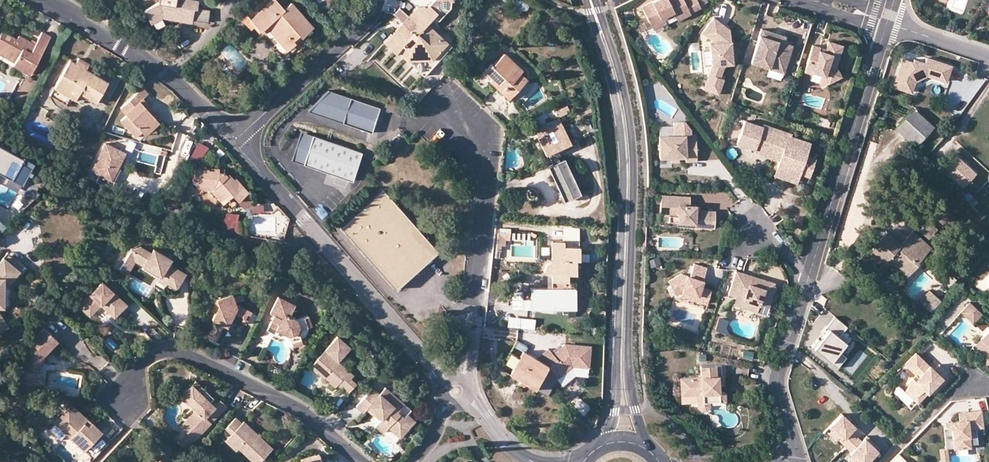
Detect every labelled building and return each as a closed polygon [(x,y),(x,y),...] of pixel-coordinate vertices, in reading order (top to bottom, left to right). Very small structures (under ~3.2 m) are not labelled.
[(159,1),(145,9),(152,21),(163,15),(191,20),(191,18),(208,21),(210,9),(196,6),(197,0),(195,0),(159,0),(159,1)] [(276,0),(272,0),(251,18),(256,23),(263,31),(268,27),(287,47),(295,40),(293,38),(299,32),(301,35),(312,26),(291,2),(284,8),(276,0)] [(429,5),(437,13),(433,16),(438,21),(451,8),(451,1),(453,1),(453,0),(434,0),(429,5)] [(524,2),(520,0),(509,0),(508,3),(522,9),(524,2)] [(664,19),(674,13),(677,19),(690,13),(689,11),(700,6),(699,5),(697,0),(653,0),(642,6),(650,22),(662,16),(664,19)] [(433,16),(437,13),(429,5),(426,8),(424,6),(417,7),(408,17),(415,23),(410,28),(403,23),(385,42),(396,53),(397,51),(424,76),(451,46),(435,31),(427,32),(426,33),(423,30),(423,27),(427,23),(433,16)] [(256,23),(251,18),(247,14),(242,18),(251,27),(256,23)] [(662,16),(650,22),(653,28),(665,22),(664,19),(662,16)] [(415,23),(408,17),(403,23),(410,28),(415,23)] [(702,33),(715,43),(709,48),(710,65),(701,89),(716,94),(722,79),(718,78),(723,64),(731,64),(730,30),(714,18),(702,33)] [(427,32),(435,31),(427,23),(423,27),(423,30),(426,33),(427,32)] [(647,29),(646,26),(644,23),(639,26),(642,31),(647,29)] [(770,33),(761,31),(751,64),(769,69),(771,60),(786,65),(792,46),(775,41),(776,35),(770,33)] [(0,37),(0,53),(15,62),(13,65),(30,74),(51,37),(42,32),(35,45),(19,36),(17,39),(3,32),(0,37)] [(834,43),(828,41),(825,52),(819,51),(820,48),(812,46),(806,64),(814,66),(812,72),(824,76),(828,83),(840,76),(834,66),(840,49),(838,45),(834,43)] [(519,73),(521,70),(504,52),(492,65),(491,64),(484,71),(491,78),(489,81),(508,99),(514,92),(523,82),(526,79),(519,73)] [(945,80),(950,65),(931,59),(929,64),(923,62),(913,59),(912,61),(902,58),(893,86),(910,92),(914,80),(926,74),(945,80)] [(90,65),(79,59),(76,64),(87,71),(90,65)] [(71,61),(55,88),(71,97),(76,100),(80,92),(97,102),(107,83),(87,71),(76,64),(71,61)] [(529,88),(523,82),(514,92),(520,97),(529,88)] [(71,97),(55,88),(49,98),(66,107),(71,97)] [(121,109),(126,114),(143,132),(157,119),(150,111),(146,106),(149,104),(144,98),(148,94),(143,88),(121,109)] [(331,118),(340,94),(329,90),(308,110),(331,118)] [(331,118),(372,132),(380,108),(340,94),(331,118)] [(557,112),(559,117),(570,112),(568,107),(557,112)] [(914,109),(896,129),(914,146),(933,126),(914,109)] [(136,137),(143,132),(126,114),(120,119),(136,137)] [(555,150),(571,143),(559,117),(534,129),(545,155),(548,154),(555,150)] [(593,117),(574,124),(580,139),(595,132),(593,117)] [(160,123),(157,119),(143,132),(146,135),(160,123)] [(657,134),(658,156),(669,156),(677,156),(684,156),(684,160),(690,160),(695,160),(694,133),(690,133),(690,128),(682,121),(672,121),(672,124),(672,134),(657,134)] [(745,122),(737,145),(755,151),(754,154),(761,156),(763,148),(781,154),(779,162),(777,167),(800,175),(801,170),(811,173),(815,160),(806,156),(810,143),(790,137),(791,134),(764,125),(763,128),(745,122)] [(657,124),(657,134),(672,134),(672,124),(657,124)] [(524,125),(511,129),(513,138),(525,133),(524,125)] [(304,164),(314,136),(302,131),(292,159),(304,164)] [(352,180),(362,153),(314,136),(304,164),(352,180)] [(36,152),(40,145),(27,138),(23,145),(36,152)] [(199,162),(207,146),(197,140),(189,157),(199,162)] [(100,170),(97,177),(112,184),(115,177),(112,176),(119,163),(124,153),(104,143),(93,166),(100,170)] [(0,145),(0,173),(21,184),(28,171),(33,162),(0,145)] [(763,148),(761,156),(765,157),(779,162),(781,154),(763,148)] [(555,150),(548,154),(553,164),(560,161),(555,150)] [(977,172),(954,152),(939,168),(962,189),(977,172)] [(581,192),(565,159),(560,161),(553,164),(548,167),(564,200),(571,197),(581,192)] [(119,163),(112,176),(115,177),(121,165),(119,163)] [(800,175),(777,167),(774,177),(796,184),(800,175)] [(192,183),(197,186),(212,183),(227,201),(229,199),(234,204),(239,201),(248,192),(237,178),(234,179),(229,174),(227,176),(224,173),(219,172),(219,169),(206,168),(206,170),(195,170),(195,176),(193,177),(192,183)] [(801,170),(800,175),(809,178),(811,173),(801,170)] [(28,171),(21,184),(23,185),(30,172),(28,171)] [(338,175),(336,183),(345,186),(347,179),(338,175)] [(223,204),(227,201),(212,183),(197,186),(204,190),(210,189),(223,204)] [(185,188),(177,185),(166,195),(179,201),(185,188)] [(383,190),(341,227),(395,288),(438,251),(383,190)] [(581,192),(571,197),(576,207),(590,200),(585,190),(581,192)] [(254,199),(248,192),(239,201),(245,208),(254,199)] [(674,216),(673,221),(691,222),(691,225),(708,226),(711,225),(712,210),(696,209),(692,209),(692,205),(693,204),(686,204),(687,195),(656,194),(655,215),(665,215),(674,216)] [(177,208),(179,201),(166,195),(160,201),(177,208)] [(222,226),(244,235),(240,220),(238,220),(238,213),(226,212),(225,217),(223,217),(222,226)] [(927,219),(918,230),(929,240),(939,230),(927,219)] [(890,255),(909,274),(918,264),(917,263),(931,248),(912,231),(906,237),(910,240),(901,249),(898,246),(900,243),(886,231),(870,249),(884,262),(890,255)] [(498,232),(496,250),(500,250),(501,245),(505,245),(506,239),(509,240),(510,233),(498,232)] [(901,249),(910,240),(906,237),(898,246),(901,249)] [(544,273),(552,274),(576,274),(576,260),(579,259),(579,246),(564,246),(564,241),(551,241),(551,258),(553,259),(553,261),(550,261),(548,262),(546,265),(544,273)] [(131,248),(129,252),(133,254),(135,260),(143,265),(169,279),(167,282),(177,287),(186,272),(168,262),(171,257),(154,248),(151,251),(141,245),(131,248)] [(8,251),(4,256),(14,264),(18,259),(8,251)] [(128,273),(135,260),(133,254),(129,252),(120,269),(128,273)] [(903,279),(909,274),(890,255),(884,262),(903,279)] [(9,295),(9,283),(5,283),(5,276),(14,265),(14,264),(4,256),(0,261),(0,332),(9,325),(0,312),(0,306),(4,306),(4,295),(9,295)] [(690,294),(689,298),(706,304),(711,290),(700,287),(698,286),(699,280),(702,281),(706,268),(693,264),(689,277),(681,274),(667,281),(674,295),(682,291),(690,294)] [(20,269),(14,265),(5,276),(5,283),(9,283),(20,269)] [(166,284),(167,282),(169,279),(143,265),(142,267),(159,277),(157,279),(166,284)] [(755,278),(753,275),(736,270),(729,294),(737,296),(744,298),(742,306),(758,311),(761,303),(770,306),(777,284),(775,284),(776,281),(763,277),(760,279),(759,280),(754,278),(755,278)] [(575,288),(576,274),(552,274),(551,287),(575,288)] [(83,301),(94,311),(101,304),(114,317),(127,304),(102,281),(83,301)] [(575,309),(575,288),(551,287),(531,288),(531,309),(575,309)] [(531,309),(531,288),(509,295),(509,309),(531,309)] [(940,300),(929,291),(919,302),(929,311),(940,300)] [(238,315),(236,318),(246,323),(248,320),(252,312),(236,304),(233,294),(217,299),(219,306),(216,313),(213,320),(217,322),(212,332),(224,338),(229,327),(228,326),(233,317),(234,313),(238,315)] [(734,304),(742,306),(744,298),(737,296),(734,304)] [(270,325),(277,329),(289,335),(293,346),(303,343),(302,341),(305,338),(307,334),(309,330),(309,326),(312,326),(308,316),(297,319),(290,316),(295,305),(279,297),(271,313),(275,315),(270,325)] [(90,316),(94,311),(83,301),(79,305),(90,316)] [(970,302),(962,311),(973,321),(981,313),(970,302)] [(259,315),(252,312),(248,320),(255,323),(259,315)] [(507,326),(528,327),(529,316),(507,315),(507,326)] [(847,326),(835,316),(826,326),(829,329),(820,339),(818,338),(811,346),(837,367),(845,356),(839,351),(850,338),(842,332),(847,326)] [(275,334),(277,329),(270,325),(267,330),(275,334)] [(38,384),(39,371),(37,368),(37,362),(40,363),(43,363),(44,355),(58,340),(44,327),(25,346),(24,361),(29,361),(28,370),(20,369),(18,382),(37,383),(38,384)] [(981,338),(988,347),(988,330),(981,338)] [(221,344),(224,338),(212,332),(209,338),(221,344)] [(337,336),(326,350),(339,361),(351,348),(337,336)] [(986,353),(988,350),(988,347),(981,338),(976,343),(986,353)] [(517,340),(514,345),(524,350),(527,345),(517,340)] [(712,342),(710,353),(723,354),(725,344),(712,342)] [(561,343),(552,351),(555,354),(564,346),(561,343)] [(557,378),(573,365),(589,367),(591,347),(567,344),(564,346),(555,354),(552,351),(550,348),(538,358),(549,364),(545,371),(557,378)] [(344,386),(342,388),(348,393),(357,383),(351,378),(354,374),(339,361),(326,350),(311,366),(326,379),(328,376),(338,384),(340,382),(344,386)] [(524,350),(519,358),(513,368),(510,374),(521,380),(519,383),(524,386),(526,383),(547,395),(557,378),(545,371),(549,364),(538,358),(524,350)] [(504,362),(513,368),(519,358),(510,352),(504,362)] [(915,379),(912,376),(906,382),(909,386),(904,390),(913,399),(924,388),(927,392),(947,371),(939,363),(934,369),(915,352),(904,364),(914,373),(917,376),(915,379)] [(21,361),(20,369),(28,370),(29,361),(24,361),(21,361)] [(725,364),(701,366),(701,376),(680,377),(682,403),(697,402),(697,407),(701,410),(706,410),(709,406),(709,401),(725,400),(725,392),(719,392),(719,384),(724,384),(723,376),(726,376),(725,364)] [(573,365),(557,378),(563,385),(575,374),(588,375),(589,367),(573,365)] [(336,387),(338,384),(328,376),(326,379),(336,387)] [(201,386),(192,396),(198,402),(192,408),(182,418),(186,422),(192,427),(188,432),(194,437),(196,439),(227,406),(221,400),(215,406),(210,402),(214,398),(201,386)] [(392,424),(404,434),(416,420),(408,413),(405,416),(398,411),(405,403),(386,387),(380,393),(373,387),(357,406),(365,413),(368,409),(376,416),(378,413),(383,418),(381,420),(377,425),(385,432),(389,427),(392,424)] [(917,402),(927,392),(924,388),(913,399),(917,402)] [(74,407),(71,411),(83,422),(86,418),(74,407)] [(83,422),(71,411),(69,409),(55,424),(57,425),(67,435),(85,451),(103,433),(92,423),(89,427),(83,422)] [(951,421),(952,429),(954,448),(971,447),(969,428),(983,426),(981,410),(958,413),(959,420),(951,421)] [(829,426),(842,439),(841,440),(851,451),(850,452),(860,461),(866,461),(880,448),(867,435),(862,440),(852,430),(856,426),(843,413),(829,426)] [(239,449),(254,461),(260,461),(273,448),(244,421),(242,424),(236,418),(226,429),(232,435),(228,438),(239,449)] [(192,427),(186,422),(182,426),(188,432),(192,427)] [(401,436),(404,434),(392,424),(389,427),(401,436)] [(62,441),(67,435),(57,425),(51,431),(62,441)] [(194,437),(188,432),(178,442),(184,447),(194,437)] [(237,451),(239,449),(228,438),(226,441),(237,451)] [(941,461),(946,461),(948,461),(946,448),(938,449),(941,461)]
